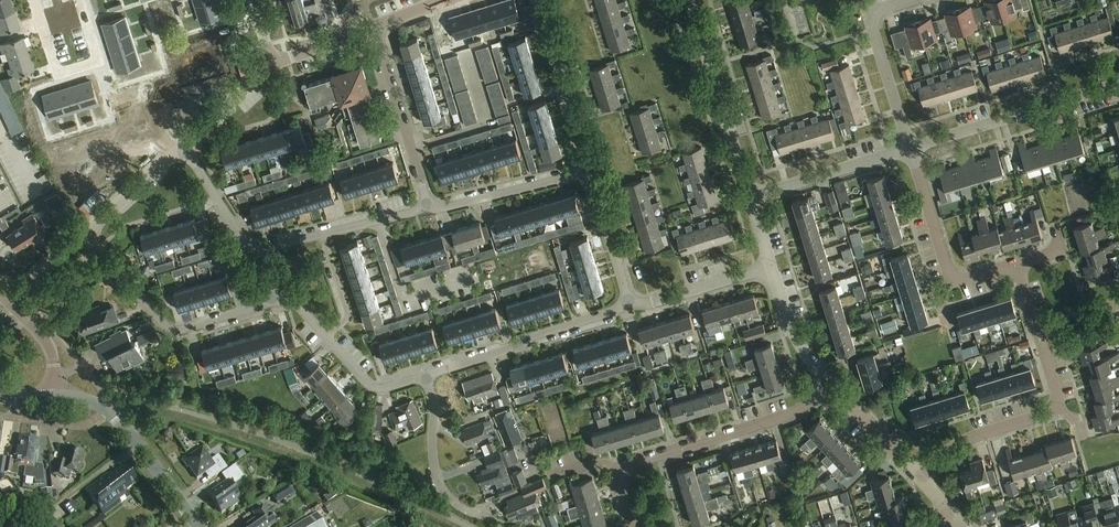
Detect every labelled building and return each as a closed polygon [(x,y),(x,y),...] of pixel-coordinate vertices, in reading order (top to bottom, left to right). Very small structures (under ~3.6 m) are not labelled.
[(14,11),(11,3),(12,2),(11,0),(0,0),(0,15),(14,11)] [(197,6),(202,22),(223,16),(218,0),(217,0),(197,6)] [(289,11),(304,6),(303,0),(286,0),(289,11)] [(498,3),(504,24),(520,19),(514,0),(508,0),(498,3)] [(599,12),(618,6),(617,4),(616,0),(595,0),(599,12)] [(730,10),(749,4),(747,0),(727,0),(730,10)] [(978,8),(982,20),(992,17),(994,24),(1004,21),(998,0),(990,0),(987,1),(988,5),(978,8)] [(1004,21),(1018,16),(1016,10),(1022,8),(1023,10),(1030,7),(1027,0),(998,0),(1004,21)] [(322,1),(316,3),(320,15),(325,14),(322,1)] [(624,2),(617,4),(618,6),(599,12),(603,25),(622,19),(621,17),(619,9),(625,7),(624,2)] [(304,6),(289,11),(293,24),(308,19),(307,13),(316,10),(314,3),(304,6)] [(498,3),(482,8),(488,29),(504,24),(498,3)] [(730,10),(733,22),(752,16),(749,4),(730,10)] [(763,18),(770,16),(767,7),(761,9),(763,18)] [(967,7),(957,10),(964,33),(974,29),(972,22),(982,20),(978,8),(968,11),(967,7)] [(482,8),(466,13),(472,34),(488,29),(482,8)] [(948,17),(938,20),(942,32),(944,31),(947,40),(956,38),(955,35),(964,33),(957,10),(947,13),(948,17)] [(20,27),(18,20),(16,20),(14,11),(0,15),(0,34),(20,27)] [(466,13),(450,18),(456,39),(472,34),(466,13)] [(603,25),(607,38),(626,33),(625,30),(623,22),(629,20),(628,15),(621,17),(622,19),(603,25)] [(1094,22),(1100,41),(1113,37),(1108,18),(1097,21),(1095,15),(1090,16),(1092,23),(1094,22)] [(733,22),(737,34),(756,28),(752,16),(733,22)] [(124,17),(104,24),(109,40),(129,33),(124,17)] [(927,19),(917,22),(924,44),(934,41),(932,35),(942,32),(938,20),(928,23),(927,19)] [(1076,20),(1078,27),(1081,26),(1087,45),(1100,41),(1094,22),(1092,23),(1084,25),(1082,19),(1076,20)] [(429,20),(419,23),(421,29),(431,27),(429,20)] [(924,44),(917,22),(907,25),(908,28),(898,31),(906,58),(912,56),(910,49),(924,44)] [(1063,24),(1065,31),(1067,30),(1073,49),(1087,45),(1081,26),(1078,27),(1071,29),(1068,23),(1063,24)] [(1067,30),(1065,31),(1057,33),(1055,27),(1050,28),(1052,36),(1054,35),(1056,42),(1060,53),(1073,49),(1067,30)] [(626,33),(607,38),(611,52),(630,46),(627,36),(633,34),(632,28),(625,30),(626,33)] [(756,28),(737,34),(741,46),(767,38),(766,34),(759,36),(756,28)] [(1029,33),(1031,40),(1039,37),(1036,30),(1029,33)] [(129,33),(109,40),(114,56),(135,49),(129,33)] [(428,35),(428,36),(432,49),(438,47),(434,34),(433,34),(428,35)] [(1052,36),(1048,37),(1050,44),(1056,42),(1054,35),(1052,36)] [(1013,36),(1000,38),(1002,49),(1015,47),(1013,36)] [(27,53),(25,45),(26,45),(23,37),(0,45),(0,46),(2,52),(6,51),(9,60),(27,53)] [(509,43),(513,57),(530,51),(526,37),(525,37),(525,38),(509,43)] [(418,39),(401,44),(405,57),(422,52),(428,50),(426,45),(420,47),(418,39)] [(432,49),(436,63),(442,61),(438,47),(432,49)] [(476,51),(478,57),(490,53),(488,47),(476,51)] [(492,49),(497,62),(502,60),(498,47),(492,49)] [(990,47),(980,51),(978,51),(980,58),(992,54),(990,47)] [(135,49),(114,56),(119,72),(140,65),(135,49)] [(513,57),(517,70),(534,65),(530,51),(513,57)] [(405,58),(409,70),(426,65),(422,52),(405,57),(405,58)] [(964,54),(962,55),(964,62),(965,62),(972,60),(969,52),(964,54)] [(27,53),(9,60),(11,68),(7,69),(10,77),(1,79),(5,92),(19,88),(15,75),(34,69),(31,62),(30,62),(27,53)] [(478,57),(480,63),(492,59),(490,53),(478,57)] [(1027,61),(1032,79),(1046,75),(1040,57),(1029,60),(1027,53),(1022,55),(1024,62),(1027,61)] [(445,59),(447,65),(459,62),(457,56),(445,59)] [(747,66),(751,79),(769,73),(769,71),(766,63),(773,61),(771,56),(763,58),(764,60),(747,66)] [(1008,59),(1011,66),(1013,65),(1019,84),(1032,79),(1027,61),(1024,62),(1016,64),(1014,57),(1008,59)] [(822,63),(824,70),(839,66),(837,58),(822,63)] [(480,63),(482,69),(494,66),(492,59),(480,63)] [(949,59),(940,62),(942,69),(951,66),(949,59)] [(497,62),(501,75),(506,73),(502,60),(497,62)] [(436,63),(440,76),(446,74),(442,61),(436,63)] [(600,67),(589,71),(594,84),(612,78),(612,76),(609,68),(615,66),(614,61),(607,63),(608,65),(600,67)] [(995,63),(997,70),(1000,69),(1005,88),(1019,84),(1013,65),(1011,66),(1002,68),(1000,61),(995,63)] [(447,65),(449,72),(461,68),(459,62),(447,65)] [(409,70),(413,84),(430,79),(426,65),(409,70)] [(517,70),(521,83),(538,78),(534,65),(517,70)] [(828,89),(835,86),(834,84),(853,78),(849,65),(830,71),(834,81),(827,83),(828,89)] [(1000,69),(997,70),(989,72),(987,65),(982,67),(984,75),(986,74),(992,92),(1005,88),(1000,69)] [(362,66),(351,69),(357,88),(365,85),(364,80),(366,79),(362,66)] [(482,69),(484,76),(496,72),(494,66),(482,69)] [(449,72),(451,78),(463,74),(461,68),(449,72)] [(902,70),(905,80),(912,78),(909,68),(902,70)] [(958,76),(964,95),(977,91),(971,72),(961,75),(959,68),(954,70),(956,77),(958,76)] [(349,72),(344,74),(349,90),(357,88),(351,69),(348,70),(349,72)] [(751,79),(755,93),(774,87),(773,85),(770,76),(777,74),(775,69),(769,71),(769,73),(751,79)] [(496,72),(484,76),(486,83),(498,79),(496,72)] [(501,75),(505,88),(510,86),(506,73),(501,75)] [(940,74),(942,81),(944,80),(950,99),(964,95),(958,76),(956,77),(948,79),(946,73),(940,74)] [(335,79),(339,93),(349,90),(344,74),(339,75),(339,77),(335,79)] [(440,76),(444,89),(450,88),(446,74),(440,76)] [(451,78),(453,85),(465,81),(463,74),(451,78)] [(594,84),(598,98),(617,92),(616,89),(613,81),(620,79),(618,74),(612,76),(612,78),(594,84)] [(927,78),(929,85),(931,84),(937,103),(950,99),(944,80),(942,81),(934,83),(932,77),(927,78)] [(337,105),(342,103),(339,93),(335,79),(330,80),(330,78),(320,81),(326,102),(335,99),(337,105)] [(538,78),(521,83),(525,96),(542,91),(542,92),(543,92),(538,78)] [(833,102),(839,100),(839,98),(857,92),(853,78),(834,84),(835,86),(838,95),(831,97),(833,102)] [(434,92),(430,79),(413,84),(417,97),(434,92)] [(310,86),(305,88),(310,101),(313,112),(318,110),(316,105),(326,102),(320,81),(309,84),(310,86)] [(465,81),(453,85),(455,91),(467,88),(465,81)] [(489,92),(500,88),(498,81),(487,85),(489,92)] [(931,84),(929,85),(921,87),(919,81),(914,82),(916,90),(918,90),(923,107),(937,103),(931,84)] [(92,82),(76,87),(82,108),(98,103),(92,82)] [(755,93),(759,106),(778,100),(777,98),(774,90),(781,88),(779,83),(773,85),(774,87),(755,93)] [(339,93),(342,103),(366,95),(365,91),(367,90),(365,85),(357,88),(349,90),(339,93)] [(510,86),(505,88),(509,101),(515,100),(510,86)] [(76,87),(60,92),(66,113),(82,108),(76,87)] [(617,92),(598,98),(602,111),(621,105),(617,95),(624,93),(622,87),(616,89),(617,92)] [(454,101),(450,88),(444,89),(448,103),(454,101)] [(491,98),(502,94),(500,88),(489,92),(491,98)] [(456,94),(457,100),(470,96),(468,90),(456,94)] [(60,92),(44,97),(50,118),(66,113),(60,92)] [(434,92),(417,97),(418,101),(420,110),(438,105),(437,101),(434,92)] [(837,116),(844,113),(843,111),(862,106),(857,92),(839,98),(839,100),(842,108),(835,110),(837,116)] [(491,98),(493,104),(505,100),(502,94),(491,98)] [(342,103),(344,110),(370,102),(370,99),(368,100),(366,95),(342,103)] [(457,100),(459,106),(472,102),(470,96),(457,100)] [(778,100),(759,106),(764,120),(782,114),(779,103),(785,101),(784,96),(777,98),(778,100)] [(495,110),(507,106),(505,100),(493,104),(495,110)] [(454,101),(448,103),(452,115),(458,113),(454,101)] [(545,102),(528,107),(533,120),(550,115),(546,101),(545,101),(545,102)] [(941,103),(943,113),(952,111),(950,101),(941,103)] [(346,118),(352,116),(373,109),(370,102),(344,110),(346,118)] [(459,106),(461,112),(474,109),(472,102),(459,106)] [(631,113),(635,127),(653,121),(652,119),(650,111),(657,109),(655,104),(648,106),(648,108),(642,110),(631,113)] [(438,105),(420,110),(424,123),(431,120),(432,122),(434,127),(447,123),(445,117),(442,118),(438,105)] [(497,116),(509,113),(507,106),(495,110),(497,116)] [(846,121),(839,123),(841,129),(843,135),(851,133),(848,125),(850,124),(866,119),(862,106),(843,111),(844,113),(846,121)] [(352,116),(354,123),(375,116),(373,109),(352,116)] [(461,112),(463,119),(476,115),(474,109),(461,112)] [(512,112),(516,125),(522,123),(518,111),(512,112)] [(509,113),(497,116),(499,123),(511,119),(509,113)] [(325,123),(327,122),(331,117),(330,114),(315,119),(317,125),(318,129),(327,127),(325,123)] [(478,122),(476,115),(463,119),(465,126),(478,122)] [(554,128),(550,115),(533,120),(537,133),(554,128)] [(376,119),(375,116),(354,123),(355,125),(349,127),(351,132),(375,124),(374,120),(376,119)] [(815,123),(821,142),(834,138),(832,130),(838,128),(834,118),(818,122),(816,116),(811,118),(813,124),(815,123)] [(635,127),(639,141),(657,135),(657,133),(654,124),(661,122),(659,117),(652,119),(653,121),(635,127)] [(1115,135),(1118,133),(1118,117),(1110,120),(1115,135)] [(345,150),(348,149),(341,126),(344,125),(342,119),(337,125),(345,150)] [(798,122),(800,128),(802,127),(808,146),(821,142),(815,123),(813,124),(805,126),(803,120),(798,122)] [(456,123),(455,126),(456,130),(463,128),(461,122),(456,123)] [(499,127),(501,133),(513,129),(511,123),(499,127)] [(516,125),(520,138),(526,136),(522,123),(516,125)] [(358,135),(359,138),(379,131),(378,128),(376,129),(375,124),(351,132),(352,137),(358,135)] [(785,126),(786,132),(788,132),(794,150),(808,146),(802,127),(800,128),(792,131),(790,124),(785,126)] [(301,126),(287,130),(293,147),(295,155),(300,153),(298,146),(305,143),(307,148),(314,146),(309,133),(303,135),(301,127),(301,126)] [(499,127),(485,131),(487,137),(501,133),(499,127)] [(537,133),(541,146),(558,141),(554,128),(537,133)] [(788,132),(786,132),(778,135),(776,128),(766,131),(772,150),(779,148),(781,155),(794,150),(788,132)] [(1064,138),(1070,158),(1085,154),(1077,128),(1070,130),(1072,136),(1064,138)] [(287,130),(274,134),(279,151),(293,147),(287,130)] [(379,131),(359,138),(361,145),(382,139),(379,131)] [(485,131),(472,135),(474,141),(487,137),(485,131)] [(657,135),(639,141),(643,154),(662,149),(658,138),(665,136),(663,131),(657,133),(657,135)] [(266,155),(279,151),(274,134),(261,138),(266,155)] [(1091,134),(1083,136),(1086,145),(1093,143),(1091,134)] [(472,135),(459,139),(461,145),(474,141),(472,135)] [(1054,135),(1047,137),(1055,163),(1070,158),(1064,138),(1056,141),(1054,135)] [(520,138),(525,151),(530,150),(526,136),(520,138)] [(1043,145),(1035,147),(1041,167),(1055,163),(1047,137),(1041,139),(1043,145)] [(261,138),(248,142),(253,159),(266,155),(261,138)] [(459,139),(446,143),(447,149),(461,145),(459,139)] [(516,140),(503,144),(508,161),(522,157),(522,156),(521,156),(516,140)] [(530,150),(525,151),(529,165),(530,169),(531,171),(531,174),(537,172),(537,170),(536,167),(535,163),(532,154),(542,151),(545,160),(562,155),(558,141),(541,146),(530,150)] [(248,142),(235,146),(240,163),(253,159),(248,142)] [(434,154),(447,149),(446,143),(432,148),(434,154)] [(1041,167),(1035,147),(1027,150),(1025,143),(1018,146),(1026,172),(1041,167)] [(495,165),(508,161),(503,144),(490,148),(495,165)] [(240,163),(235,146),(221,150),(221,151),(222,151),(227,167),(240,163)] [(375,151),(377,157),(391,152),(389,147),(375,151)] [(681,172),(688,170),(687,167),(706,161),(701,147),(683,153),(686,164),(680,166),(681,172)] [(490,148),(476,152),(482,169),(495,165),(490,148)] [(983,160),(989,180),(1004,175),(996,149),(989,151),(991,157),(983,160)] [(375,151),(362,155),(364,161),(377,157),(375,151)] [(476,152),(461,156),(466,173),(469,173),(469,175),(478,172),(477,170),(482,169),(476,152)] [(1009,153),(1001,156),(1005,171),(1013,169),(1009,153)] [(362,155),(349,159),(350,165),(364,161),(362,155)] [(461,156),(448,160),(453,177),(455,177),(456,179),(465,176),(464,174),(466,173),(461,156)] [(973,156),(967,158),(975,184),(989,180),(983,160),(975,162),(973,156)] [(962,166),(954,169),(960,189),(975,184),(967,158),(960,160),(962,166)] [(337,169),(350,165),(349,159),(336,163),(337,169)] [(1021,159),(1012,161),(1015,170),(1023,168),(1021,159)] [(453,177),(448,160),(437,164),(438,166),(440,174),(441,175),(439,176),(441,183),(452,180),(451,178),(453,177)] [(554,160),(539,164),(539,166),(541,172),(556,168),(555,161),(554,160)] [(685,184),(692,182),(691,180),(710,174),(706,161),(687,167),(688,170),(690,177),(684,179),(685,184)] [(394,163),(380,167),(386,184),(400,180),(399,179),(399,180),(394,163)] [(301,170),(299,165),(289,168),(291,174),(301,170)] [(944,165),(937,167),(943,186),(945,193),(960,189),(954,169),(946,171),(944,165)] [(312,170),(314,176),(327,172),(325,166),(312,170)] [(380,167),(367,171),(372,189),(386,184),(380,167)] [(272,173),(274,179),(283,176),(281,170),(272,173)] [(312,170),(299,174),(300,180),(314,176),(312,170)] [(367,171),(354,175),(359,193),(372,189),(367,171)] [(1074,172),(1064,175),(1066,182),(1076,179),(1074,172)] [(265,182),(274,179),(272,173),(263,176),(265,182)] [(299,174),(285,178),(287,184),(300,180),(299,174)] [(689,198),(696,196),(695,194),(714,188),(710,174),(691,180),(692,182),(694,191),(688,193),(689,198)] [(359,193),(354,175),(340,179),(345,196),(345,197),(359,193)] [(864,188),(869,186),(871,193),(887,188),(883,175),(862,182),(864,188)] [(625,185),(629,199),(648,193),(647,191),(645,183),(651,181),(650,176),(642,178),(643,180),(625,185)] [(245,181),(247,187),(257,184),(255,178),(245,181)] [(274,188),(287,184),(285,178),(272,182),(274,188)] [(245,181),(236,184),(238,190),(247,187),(245,181)] [(272,182),(260,186),(261,192),(274,188),(272,182)] [(335,199),(330,183),(317,187),(322,204),(336,200),(336,199),(335,199)] [(264,202),(261,192),(260,186),(259,186),(246,191),(248,197),(256,194),(259,204),(250,207),(254,218),(252,219),(254,227),(265,223),(264,221),(269,220),(269,222),(270,222),(264,202)] [(938,188),(937,188),(942,203),(948,201),(947,198),(945,193),(943,186),(938,188)] [(317,187),(303,191),(308,208),(322,204),(317,187)] [(695,194),(696,196),(698,204),(692,206),(695,216),(705,213),(703,206),(718,201),(714,188),(695,194)] [(891,201),(887,188),(871,193),(875,206),(891,201)] [(629,199),(634,212),(652,207),(652,205),(649,196),(656,194),(654,189),(647,191),(648,193),(629,199)] [(290,195),(295,212),(308,208),(303,191),(290,195)] [(565,197),(561,198),(566,215),(579,211),(576,199),(578,199),(576,191),(565,195),(565,197)] [(823,194),(827,206),(837,204),(833,191),(823,194)] [(56,193),(44,200),(47,206),(51,204),(56,201),(59,199),(56,193)] [(840,203),(849,200),(847,193),(838,196),(840,203)] [(290,195),(277,199),(283,218),(291,215),(291,214),(295,212),(290,195)] [(552,201),(548,202),(553,219),(566,215),(561,198),(560,196),(552,199),(552,201)] [(810,204),(808,198),(793,202),(797,216),(812,211),(820,209),(818,202),(810,204)] [(277,199),(264,202),(270,222),(278,219),(277,217),(282,216),(282,218),(283,218),(277,199)] [(875,206),(879,218),(895,214),(891,201),(875,206)] [(548,202),(534,206),(540,223),(553,219),(548,202)] [(658,202),(652,205),(652,207),(634,212),(638,226),(656,220),(656,218),(653,210),(660,208),(658,202)] [(837,204),(827,206),(829,213),(839,210),(837,204)] [(526,227),(540,223),(534,206),(521,210),(526,227)] [(842,209),(844,215),(853,212),(851,206),(842,209)] [(1034,210),(1037,218),(1043,216),(1041,208),(1034,210)] [(517,242),(518,248),(531,244),(530,238),(522,240),(518,230),(526,227),(521,210),(508,214),(513,231),(514,231),(517,242)] [(797,216),(800,228),(816,223),(812,211),(797,216)] [(1024,224),(1029,241),(1042,237),(1034,211),(1029,212),(1032,221),(1024,224)] [(853,212),(844,215),(845,221),(855,218),(853,212)] [(45,234),(32,214),(22,221),(24,224),(6,236),(15,250),(31,240),(32,242),(45,234)] [(500,235),(513,231),(508,214),(494,218),(495,219),(497,225),(491,227),(495,241),(501,239),(500,235)] [(879,218),(883,231),(899,226),(895,214),(879,218)] [(569,226),(571,231),(584,227),(583,222),(580,215),(567,219),(569,226)] [(638,226),(642,239),(661,233),(660,231),(657,223),(664,221),(662,216),(656,218),(656,220),(638,226)] [(716,224),(722,243),(736,238),(730,220),(719,224),(717,217),(712,219),(714,225),(716,224)] [(1016,245),(1029,241),(1024,224),(1015,226),(1012,217),(1008,218),(1016,245)] [(1006,229),(999,231),(998,232),(1002,245),(1004,249),(1016,245),(1008,218),(1004,220),(1006,229)] [(181,223),(186,241),(200,237),(197,229),(194,220),(195,220),(195,219),(181,223)] [(986,219),(981,221),(990,249),(1002,245),(998,232),(999,231),(997,227),(989,230),(986,219)] [(709,247),(722,243),(716,224),(714,225),(706,228),(704,221),(699,223),(701,229),(703,229),(709,247)] [(972,236),(973,242),(974,242),(978,253),(990,249),(981,221),(976,222),(979,233),(972,236)] [(1074,228),(1078,241),(1104,232),(1103,228),(1094,231),(1091,222),(1074,228)] [(168,227),(173,245),(186,241),(181,223),(168,227)] [(472,244),(475,255),(477,260),(482,259),(477,242),(490,238),(486,225),(481,227),(480,223),(467,227),(472,244)] [(800,228),(804,241),(820,236),(816,223),(800,228)] [(833,225),(835,231),(845,228),(843,223),(833,225)] [(205,226),(197,229),(200,237),(201,241),(209,239),(205,226)] [(569,226),(556,230),(558,235),(571,231),(569,226)] [(686,227),(688,234),(690,233),(695,251),(709,247),(703,229),(701,229),(693,232),(691,226),(686,227)] [(899,226),(883,231),(887,244),(903,239),(899,226)] [(168,227),(154,231),(160,249),(173,245),(168,227)] [(453,232),(448,234),(452,248),(454,254),(465,251),(464,246),(472,244),(467,227),(453,231),(453,232)] [(845,228),(835,231),(837,238),(847,235),(845,228)] [(661,233),(642,239),(646,253),(665,247),(662,236),(668,234),(667,229),(660,231),(661,233)] [(556,230),(543,234),(545,240),(558,235),(556,230)] [(690,233),(688,234),(679,236),(677,230),(672,231),(675,239),(676,238),(682,255),(695,251),(690,233)] [(160,249),(154,231),(140,236),(141,236),(144,245),(146,253),(160,249)] [(849,234),(851,240),(861,237),(859,231),(849,234)] [(1082,253),(1085,252),(1099,248),(1096,240),(1106,237),(1104,232),(1078,241),(1082,253)] [(452,248),(448,234),(442,236),(442,234),(428,239),(434,256),(435,261),(440,260),(438,254),(447,252),(446,250),(452,248)] [(543,234),(530,238),(531,244),(545,240),(543,234)] [(373,235),(363,238),(367,249),(375,247),(372,238),(373,237),(373,235)] [(962,235),(958,236),(966,263),(979,259),(978,253),(974,242),(973,242),(965,244),(962,235)] [(375,247),(376,250),(382,248),(378,236),(373,237),(372,238),(375,247)] [(804,241),(808,253),(824,249),(820,236),(804,241)] [(587,238),(571,243),(575,257),(592,251),(588,237),(587,238)] [(861,237),(851,240),(853,246),(863,243),(861,237)] [(434,256),(428,239),(415,243),(420,260),(434,256)] [(344,256),(345,259),(362,253),(358,242),(347,246),(346,244),(338,246),(342,257),(344,256)] [(505,252),(518,248),(517,242),(503,246),(505,252)] [(407,264),(420,260),(415,243),(401,247),(401,248),(402,247),(407,264)] [(1085,252),(1089,264),(1100,261),(1100,262),(1107,260),(1104,252),(1115,248),(1113,243),(1099,248),(1085,252)] [(144,245),(137,247),(140,255),(146,253),(144,245)] [(558,261),(564,259),(560,246),(554,248),(558,261)] [(376,250),(380,263),(386,261),(382,248),(376,250)] [(844,256),(853,254),(851,248),(842,251),(844,256)] [(828,261),(824,249),(808,253),(812,266),(828,261)] [(579,270),(596,265),(592,251),(575,257),(579,270)] [(191,255),(192,261),(201,258),(200,252),(191,255)] [(895,272),(911,267),(907,254),(892,258),(890,252),(881,255),(884,264),(892,262),(894,269),(895,272)] [(348,269),(349,272),(366,266),(362,253),(345,259),(345,261),(343,261),(346,270),(348,269)] [(853,254),(844,256),(845,262),(855,259),(853,254)] [(1109,257),(1113,270),(1118,268),(1118,254),(1109,257)] [(183,264),(192,261),(191,255),(181,258),(183,264)] [(463,264),(477,260),(475,255),(462,259),(463,264)] [(207,260),(209,266),(218,263),(217,257),(207,260)] [(558,261),(562,274),(568,272),(564,259),(558,261)] [(200,269),(209,266),(207,260),(198,263),(200,269)] [(164,263),(166,269),(175,266),(173,261),(164,263)] [(380,263),(385,277),(391,275),(386,261),(380,263)] [(828,261),(812,266),(816,279),(832,274),(828,261)] [(1100,261),(1089,264),(1082,266),(1086,280),(1107,273),(1113,271),(1112,267),(1103,270),(1100,262),(1100,261)] [(450,262),(436,266),(437,270),(438,272),(451,268),(452,268),(451,266),(450,262)] [(157,272),(166,269),(164,263),(155,266),(157,272)] [(864,265),(864,266),(866,272),(866,273),(867,274),(868,274),(872,272),(874,272),(874,270),(872,264),(872,263),(870,263),(864,265)] [(181,268),(183,274),(192,271),(190,265),(181,268)] [(579,270),(583,283),(600,278),(596,265),(579,270)] [(371,280),(366,266),(349,272),(350,274),(348,274),(351,283),(352,282),(353,285),(371,280)] [(436,266),(423,270),(424,274),(425,276),(438,272),(437,270),(436,266)] [(896,275),(898,283),(899,286),(915,281),(911,267),(895,272),(894,269),(886,272),(888,277),(896,275)] [(174,277),(183,274),(181,268),(172,271),(174,277)] [(412,280),(425,276),(423,270),(410,275),(412,280)] [(1113,271),(1107,273),(1109,280),(1115,278),(1113,271)] [(562,274),(566,287),(572,286),(568,272),(562,274)] [(542,277),(544,283),(556,279),(554,273),(542,277)] [(385,277),(389,290),(395,288),(391,275),(385,277)] [(233,293),(228,276),(214,281),(219,298),(233,294),(233,293)] [(542,277),(529,281),(530,287),(544,283),(542,277)] [(600,278),(583,283),(587,296),(604,291),(604,292),(600,278)] [(353,285),(358,299),(375,294),(371,280),(353,285)] [(214,281),(201,285),(206,302),(219,298),(214,281)] [(529,281),(515,285),(517,291),(530,287),(529,281)] [(900,288),(902,296),(903,299),(919,294),(915,281),(899,286),(898,283),(890,285),(892,291),(900,288)] [(201,285),(188,289),(193,306),(206,302),(201,285)] [(503,295),(517,291),(515,285),(502,289),(503,295)] [(853,289),(855,294),(864,291),(862,285),(858,287),(853,289)] [(572,286),(566,287),(570,301),(576,299),(572,286)] [(819,291),(823,303),(839,298),(836,286),(819,291)] [(399,301),(395,288),(389,290),(384,291),(386,296),(391,295),(393,303),(399,301)] [(193,306),(188,289),(174,293),(179,309),(179,310),(193,306)] [(565,306),(560,290),(547,294),(552,311),(566,307),(566,306),(565,306)] [(864,291),(855,294),(856,300),(866,297),(864,291)] [(477,297),(478,303),(493,298),(491,293),(477,297)] [(358,299),(362,313),(380,308),(375,294),(358,299)] [(539,315),(552,311),(547,294),(534,298),(539,315)] [(904,302),(906,310),(907,313),(923,308),(919,294),(903,299),(902,296),(894,299),(896,304),(904,302)] [(754,321),(752,313),(759,311),(754,295),(741,299),(746,315),(748,323),(754,321)] [(464,307),(478,303),(477,297),(462,302),(464,307)] [(534,298),(520,302),(526,319),(539,315),(534,298)] [(823,303),(827,316),(843,311),(839,298),(823,303)] [(1011,298),(997,302),(1002,318),(1000,319),(1002,327),(1008,325),(1005,317),(1016,314),(1011,298)] [(739,317),(746,315),(741,299),(728,303),(733,319),(735,326),(741,325),(739,317)] [(399,301),(393,303),(397,316),(403,314),(399,301)] [(450,312),(464,307),(462,302),(448,306),(450,312)] [(526,319),(520,302),(507,306),(512,322),(511,323),(512,323),(526,319)] [(997,302),(984,306),(989,322),(986,323),(989,331),(995,329),(992,321),(1000,319),(1002,318),(997,302)] [(728,303),(716,307),(720,323),(721,323),(733,319),(728,303)] [(91,311),(77,316),(79,321),(78,323),(80,327),(81,328),(83,333),(105,325),(106,327),(119,322),(119,321),(117,315),(115,309),(102,313),(99,306),(90,309),(91,311)] [(440,315),(450,312),(448,306),(438,309),(440,315)] [(984,306),(971,310),(976,326),(973,327),(976,335),(981,334),(979,325),(986,323),(989,322),(984,306)] [(720,323),(716,307),(703,311),(708,330),(704,331),(707,341),(717,338),(715,332),(723,330),(721,323),(720,323)] [(380,308),(362,313),(367,327),(384,321),(380,308)] [(880,308),(873,310),(875,317),(882,315),(880,308)] [(907,313),(906,310),(898,312),(900,317),(908,315),(911,326),(928,321),(923,308),(907,313)] [(496,309),(483,313),(488,330),(501,326),(496,309)] [(965,329),(973,327),(976,326),(971,310),(957,314),(962,329),(960,330),(962,339),(968,337),(965,329)] [(827,316),(831,329),(847,324),(843,311),(827,316)] [(861,313),(862,319),(872,316),(870,311),(861,313)] [(414,316),(416,322),(429,318),(427,312),(414,316)] [(483,313),(470,317),(475,334),(488,330),(483,313)] [(677,318),(682,334),(695,330),(690,315),(677,318)] [(414,316),(401,320),(403,326),(416,322),(414,316)] [(872,316),(862,319),(864,325),(874,323),(872,316)] [(462,338),(475,334),(470,317),(456,321),(462,338)] [(677,318),(664,322),(669,338),(682,334),(677,318)] [(401,320),(388,324),(389,330),(403,326),(401,320)] [(443,325),(447,338),(448,342),(448,343),(462,338),(456,321),(443,325)] [(664,322),(652,326),(656,342),(669,338),(664,322)] [(887,322),(881,324),(884,333),(889,331),(887,322)] [(389,330),(388,324),(374,328),(376,334),(389,330)] [(831,329),(835,342),(851,337),(847,324),(831,329)] [(443,325),(439,327),(443,339),(447,338),(443,325)] [(750,329),(753,339),(766,335),(763,325),(750,329)] [(656,342),(652,326),(639,330),(643,346),(656,342)] [(905,338),(922,333),(920,326),(903,331),(905,338)] [(283,327),(269,331),(274,348),(287,344),(288,348),(296,346),(292,331),(284,333),(282,328),(283,327)] [(433,329),(419,333),(425,350),(439,346),(438,345),(433,329)] [(746,341),(753,339),(750,329),(743,331),(746,341)] [(868,338),(878,335),(876,329),(866,332),(868,338)] [(1118,343),(1114,329),(1108,331),(1111,343),(1112,345),(1116,344),(1118,343)] [(133,343),(127,330),(122,333),(122,331),(111,336),(112,338),(96,346),(100,355),(106,357),(108,361),(110,361),(112,360),(117,371),(132,364),(133,366),(145,360),(136,342),(133,343)] [(261,352),(274,348),(269,331),(256,335),(261,352)] [(419,333),(406,337),(411,354),(425,350),(419,333)] [(628,334),(614,338),(620,355),(633,351),(628,335),(628,334)] [(248,356),(261,352),(256,335),(243,339),(248,356)] [(406,337),(393,341),(398,358),(411,354),(406,337)] [(851,337),(835,342),(839,355),(855,350),(851,337)] [(901,337),(895,339),(898,347),(904,345),(901,337)] [(614,338),(601,342),(606,359),(620,355),(614,338)] [(243,339),(229,343),(235,360),(248,356),(243,339)] [(1086,349),(1096,346),(1094,339),(1084,343),(1086,349)] [(398,358),(393,341),(380,345),(379,341),(372,343),(376,357),(383,355),(385,361),(384,361),(384,362),(398,358)] [(601,342),(588,346),(593,363),(606,359),(601,342)] [(229,343),(216,347),(221,364),(235,360),(229,343)] [(685,344),(688,354),(689,357),(697,355),(695,351),(693,351),(691,343),(685,344)] [(1083,365),(1089,363),(1101,359),(1098,351),(1107,348),(1106,343),(1096,346),(1079,351),(1083,365)] [(688,354),(685,344),(679,346),(682,356),(688,354)] [(747,366),(776,357),(771,344),(755,349),(758,359),(756,359),(756,358),(745,361),(747,366)] [(977,344),(962,349),(965,357),(979,353),(977,344)] [(593,363),(588,346),(574,350),(574,351),(575,351),(580,367),(593,363)] [(956,361),(965,359),(961,346),(952,348),(956,361)] [(221,364),(216,347),(202,351),(202,352),(203,352),(205,359),(198,362),(202,373),(209,371),(208,368),(221,364)] [(666,350),(660,352),(662,361),(669,360),(668,359),(666,350)] [(662,361),(660,352),(654,353),(657,363),(662,361)] [(556,375),(569,371),(564,354),(565,354),(565,353),(551,357),(556,375)] [(1093,375),(1107,371),(1111,370),(1108,362),(1118,358),(1118,357),(1118,353),(1101,359),(1089,363),(1093,375)] [(650,355),(643,357),(647,369),(654,366),(650,355)] [(857,360),(862,374),(878,369),(879,371),(887,369),(886,367),(885,363),(877,366),(874,355),(857,360)] [(543,379),(556,375),(551,357),(538,361),(543,379)] [(760,366),(763,376),(780,371),(776,357),(747,366),(749,371),(759,368),(758,367),(760,366)] [(722,358),(713,361),(715,367),(724,364),(722,358)] [(1017,371),(1022,388),(1036,384),(1031,368),(1033,367),(1030,359),(1024,360),(1027,368),(1019,371),(1017,371)] [(278,363),(280,369),(289,367),(287,360),(278,363)] [(538,361),(524,365),(530,383),(543,379),(538,361)] [(623,365),(625,371),(637,367),(635,361),(623,365)] [(306,364),(297,372),(306,382),(310,379),(315,385),(329,373),(319,362),(311,370),(306,364)] [(271,372),(280,369),(278,363),(269,366),(271,372)] [(1014,373),(1006,375),(1004,376),(1009,392),(1022,388),(1017,371),(1019,371),(1017,363),(1011,365),(1014,373)] [(522,390),(520,386),(530,383),(524,365),(511,369),(514,378),(507,380),(510,391),(516,389),(517,391),(522,390)] [(611,375),(625,371),(623,365),(609,369),(611,375)] [(1000,377),(992,379),(990,380),(995,396),(1009,392),(1004,376),(1006,375),(1004,367),(998,369),(1000,377)] [(252,371),(254,377),(263,374),(261,368),(252,371)] [(598,379),(611,375),(609,369),(596,373),(598,379)] [(878,369),(862,374),(866,387),(881,383),(882,385),(889,383),(891,382),(889,377),(881,379),(879,371),(878,369)] [(244,380),(254,377),(252,371),(243,374),(244,380)] [(780,371),(763,376),(766,385),(764,386),(764,384),(754,388),(756,393),(784,384),(780,371)] [(990,380),(992,379),(990,371),(985,373),(987,381),(977,384),(982,400),(995,396),(990,380)] [(1094,389),(1118,381),(1118,376),(1110,379),(1107,371),(1093,375),(1089,376),(1094,389)] [(315,385),(324,395),(337,383),(329,373),(315,385)] [(499,393),(492,373),(464,383),(469,399),(473,398),(475,403),(483,400),(481,395),(487,393),(488,397),(499,393)] [(584,383),(598,379),(596,373),(582,378),(584,383)] [(226,379),(227,385),(237,382),(235,376),(226,379)] [(712,378),(707,379),(716,408),(729,404),(724,387),(714,390),(714,388),(715,388),(712,378)] [(218,388),(227,385),(226,379),(217,381),(218,388)] [(707,393),(697,396),(702,412),(716,408),(707,379),(702,381),(705,391),(706,390),(707,393)] [(891,382),(889,383),(892,389),(898,387),(896,380),(891,382)] [(559,385),(561,390),(573,387),(571,381),(559,385)] [(1097,401),(1115,396),(1113,388),(1118,386),(1118,381),(1094,389),(1097,401)] [(951,395),(956,412),(970,408),(965,392),(968,391),(965,382),(959,384),(962,392),(954,394),(951,395)] [(321,398),(330,408),(346,394),(337,383),(324,395),(321,398)] [(655,383),(649,385),(653,398),(659,396),(655,383)] [(548,394),(561,390),(559,385),(546,389),(548,394)] [(511,402),(505,386),(499,388),(503,399),(499,400),(498,398),(492,399),(495,407),(511,402)] [(689,416),(702,412),(697,396),(688,398),(687,396),(688,396),(685,386),(680,387),(689,416)] [(689,416),(680,387),(675,389),(678,399),(680,399),(680,401),(670,404),(675,420),(689,416)] [(941,398),(938,399),(943,416),(956,412),(951,395),(954,394),(952,387),(946,388),(948,396),(941,398)] [(292,392),(298,398),(303,394),(297,388),(292,392)] [(535,398),(548,394),(546,389),(533,393),(535,398)] [(930,420),(943,416),(938,399),(941,398),(938,390),(933,392),(935,400),(927,402),(924,403),(930,420)] [(535,398),(533,393),(519,397),(520,403),(535,398)] [(303,394),(298,398),(305,407),(310,402),(303,394)] [(346,394),(330,408),(334,412),(337,410),(342,416),(339,418),(346,426),(358,415),(352,408),(356,404),(346,394)] [(924,403),(927,402),(925,395),(920,396),(922,404),(911,408),(916,424),(930,420),(924,403)] [(1098,415),(1109,412),(1115,410),(1113,402),(1118,400),(1118,395),(1115,396),(1097,401),(1094,402),(1098,415)] [(423,423),(413,400),(396,407),(398,412),(396,413),(395,412),(389,414),(397,431),(402,428),(402,427),(408,424),(410,428),(423,423)] [(646,418),(651,435),(665,431),(656,402),(651,403),(654,413),(655,413),(656,415),(646,418)] [(495,414),(493,415),(505,446),(511,444),(522,439),(514,416),(512,411),(511,408),(495,414)] [(638,439),(651,435),(646,418),(637,421),(636,419),(637,418),(634,408),(629,410),(638,439)] [(625,443),(638,439),(629,410),(624,411),(627,422),(628,421),(629,423),(620,426),(625,443)] [(1098,415),(1091,417),(1096,430),(1118,423),(1118,418),(1112,420),(1109,412),(1098,415)] [(373,431),(380,432),(382,417),(382,414),(376,413),(373,431)] [(304,422),(302,424),(306,429),(312,425),(315,422),(311,416),(304,422)] [(321,416),(317,420),(323,427),(328,423),(321,416)] [(608,417),(603,418),(612,447),(625,443),(620,426),(610,429),(610,427),(611,427),(608,417)] [(612,447),(603,418),(598,420),(601,430),(602,429),(603,431),(593,434),(598,451),(612,447)] [(804,450),(809,446),(828,427),(820,418),(806,431),(811,437),(800,447),(804,450)] [(465,431),(462,433),(466,446),(489,437),(483,422),(464,429),(465,431)] [(359,439),(362,426),(355,425),(352,438),(359,439)] [(818,444),(823,449),(837,436),(828,427),(809,446),(812,449),(818,444)] [(391,446),(397,443),(393,432),(386,435),(391,446)] [(495,435),(489,437),(491,443),(486,444),(490,452),(500,448),(497,440),(495,435)] [(822,460),(825,463),(845,445),(837,436),(823,449),(828,454),(822,460)] [(1058,442),(1066,469),(1071,467),(1068,458),(1076,455),(1071,438),(1058,442)] [(19,468),(23,468),(24,468),(28,440),(19,439),(17,457),(14,457),(14,460),(7,459),(5,475),(17,477),(19,468)] [(28,440),(24,468),(26,469),(25,473),(24,478),(34,480),(35,484),(44,483),(43,476),(43,466),(36,466),(39,450),(37,450),(38,441),(28,440)] [(529,442),(532,452),(539,450),(536,440),(529,442)] [(777,440),(765,444),(773,470),(777,468),(775,461),(782,459),(777,440)] [(1045,445),(1046,449),(1051,463),(1059,460),(1062,470),(1066,469),(1058,442),(1045,445)] [(765,444),(754,447),(759,466),(766,464),(768,471),(773,470),(765,444)] [(834,461),(839,467),(853,453),(845,445),(825,463),(828,467),(834,461)] [(754,447),(742,451),(750,477),(755,475),(752,468),(759,466),(754,447)] [(190,455),(182,461),(187,468),(189,467),(197,479),(205,473),(208,474),(211,472),(215,477),(227,468),(218,456),(211,461),(202,448),(191,456),(190,455)] [(82,450),(78,449),(76,450),(75,451),(66,449),(63,463),(56,461),(53,475),(65,478),(66,472),(79,475),(85,454),(83,453),(83,452),(82,450)] [(501,451),(506,466),(513,464),(507,449),(501,451)] [(1027,473),(1022,456),(1021,455),(1012,458),(1010,449),(1005,450),(1014,477),(1026,473),(1027,473)] [(1046,449),(1034,453),(1042,480),(1047,478),(1044,469),(1052,466),(1051,463),(1046,449)] [(243,451),(235,456),(238,460),(246,456),(243,451)] [(500,451),(487,456),(491,467),(499,464),(504,463),(500,451)] [(742,451),(731,454),(736,472),(743,470),(745,478),(750,477),(742,451)] [(800,457),(805,462),(811,457),(806,451),(800,457)] [(853,453),(839,467),(844,472),(838,477),(841,481),(861,462),(853,453)] [(1027,473),(1026,473),(1026,474),(1035,472),(1038,481),(1042,480),(1034,453),(1022,456),(1027,473)] [(970,463),(972,468),(976,482),(977,482),(989,479),(991,486),(997,484),(994,471),(987,473),(983,459),(970,463)] [(481,474),(479,475),(483,487),(495,483),(496,483),(501,496),(513,491),(514,491),(504,463),(499,464),(491,467),(480,471),(481,474)] [(244,478),(235,465),(221,475),(226,482),(208,495),(221,513),(232,506),(241,500),(235,492),(235,493),(231,487),(244,478)] [(681,484),(710,475),(709,470),(699,473),(699,475),(697,475),(694,465),(677,471),(681,484)] [(863,472),(858,466),(845,477),(846,478),(851,483),(863,472)] [(1069,468),(1071,476),(1079,474),(1076,466),(1069,468)] [(137,484),(125,467),(116,473),(115,471),(108,476),(107,475),(87,489),(104,512),(128,495),(126,492),(137,484)] [(1102,468),(1103,478),(1116,476),(1115,467),(1102,468)] [(972,468),(960,472),(968,498),(973,496),(971,490),(978,488),(977,482),(976,482),(972,468)] [(511,473),(516,486),(528,482),(523,469),(511,473)] [(884,470),(878,471),(878,472),(880,479),(889,476),(884,470)] [(712,480),(710,475),(681,484),(685,497),(702,492),(699,483),(701,482),(702,483),(712,480)] [(866,491),(867,495),(893,487),(889,476),(880,479),(871,482),(873,489),(866,491)] [(750,477),(743,479),(746,487),(752,485),(750,477)] [(805,481),(803,483),(807,487),(808,489),(814,482),(809,477),(805,481)] [(510,505),(506,507),(511,518),(518,515),(520,519),(539,511),(537,507),(543,504),(538,492),(547,487),(543,478),(524,486),(527,493),(508,501),(510,505)] [(580,478),(570,480),(575,498),(597,492),(593,479),(581,482),(580,478)] [(1076,478),(1067,481),(1069,488),(1078,485),(1076,478)] [(1015,480),(1004,484),(1008,496),(1019,493),(1015,480)] [(1036,484),(1037,490),(1044,488),(1042,481),(1036,484)] [(552,485),(556,498),(562,496),(558,483),(552,485)] [(1116,493),(1112,485),(1109,486),(1114,500),(1118,517),(1118,502),(1116,493)] [(289,486),(272,496),(277,504),(294,494),(289,486)] [(1047,489),(1050,498),(1058,495),(1055,486),(1047,489)] [(878,505),(884,503),(884,502),(896,499),(893,487),(867,495),(868,500),(876,498),(878,505)] [(7,494),(14,503),(21,497),(14,488),(7,494)] [(51,490),(40,491),(41,504),(53,503),(51,490)] [(333,490),(328,494),(332,499),(337,496),(333,490)] [(601,505),(597,492),(575,498),(578,506),(568,509),(570,514),(601,505)] [(685,497),(690,511),(718,502),(717,497),(707,500),(707,501),(705,502),(702,492),(685,497)] [(3,501),(0,503),(3,506),(8,502),(4,496),(1,499),(3,501)] [(879,512),(880,517),(906,509),(903,497),(896,499),(884,502),(884,503),(886,510),(879,512)] [(341,499),(334,503),(339,513),(347,508),(341,499)] [(1094,503),(1098,516),(1105,515),(1108,526),(1116,526),(1118,526),(1118,517),(1114,500),(1107,502),(1107,499),(1101,501),(1099,501),(1094,503)] [(72,502),(64,508),(71,516),(78,510),(72,502)] [(718,502),(690,511),(694,524),(710,519),(707,509),(709,509),(710,510),(720,507),(718,502)] [(1005,503),(995,505),(998,514),(1007,511),(1005,503)] [(1078,518),(1081,526),(1094,526),(1093,523),(1100,521),(1098,517),(1094,503),(1083,506),(1086,515),(1078,518)] [(581,517),(583,524),(605,518),(601,505),(570,514),(571,520),(581,517)] [(275,524),(263,506),(251,514),(254,518),(252,519),(242,526),(271,526),(275,524)] [(906,509),(880,517),(882,521),(889,519),(891,526),(910,520),(906,509)] [(995,509),(980,514),(982,520),(997,516),(995,509)] [(1078,518),(1075,509),(1068,511),(1057,515),(1060,526),(1081,526),(1078,518)] [(54,521),(47,511),(39,517),(46,526),(54,521)] [(1007,526),(1040,526),(1038,522),(1035,523),(1034,518),(1032,512),(1019,515),(1021,522),(1007,526)] [(553,513),(544,516),(549,526),(559,526),(553,513)] [(317,515),(297,526),(325,526),(317,515)] [(583,524),(584,526),(608,526),(605,518),(583,524)] [(870,520),(872,526),(880,525),(879,518),(870,520)]
